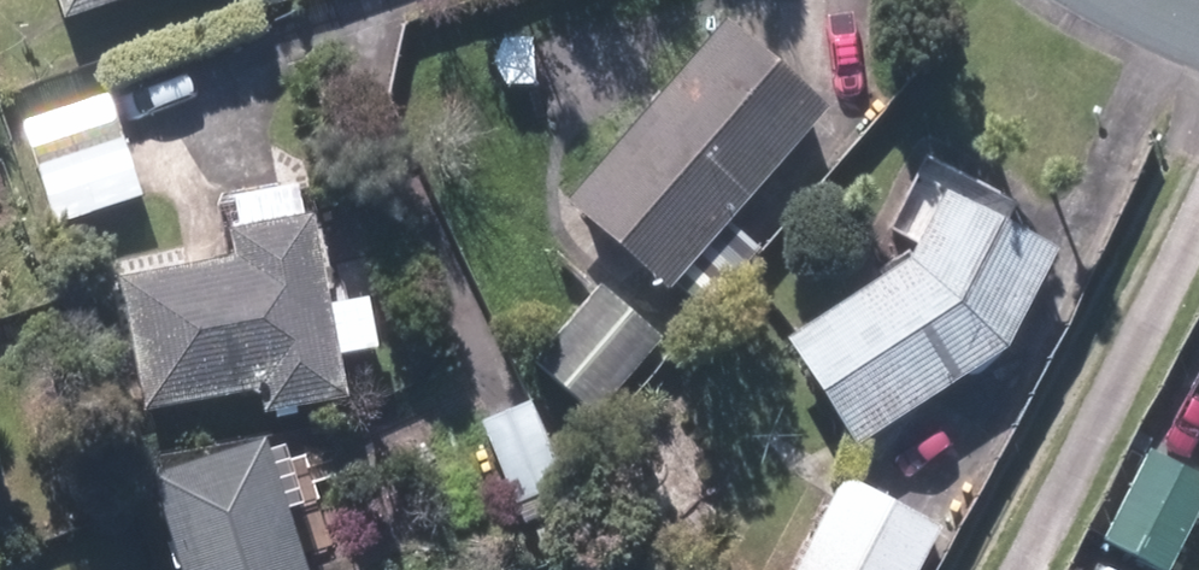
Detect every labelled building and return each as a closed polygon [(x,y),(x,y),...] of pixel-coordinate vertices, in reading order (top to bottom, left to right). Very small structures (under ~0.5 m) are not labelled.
[(64,13),(105,0),(59,0),(64,13)] [(859,120),(731,16),(577,205),(705,309),(859,120)] [(989,357),(1049,247),(916,173),(888,223),(919,240),(904,268),(795,342),(864,443),(982,362),(985,363),(988,358),(989,357)] [(243,262),(120,283),(141,405),(263,384),(269,416),(341,404),(304,183),(231,195),(243,262)] [(662,341),(602,285),(539,352),(599,408),(662,341)] [(262,434),(141,473),(172,569),(305,569),(262,434)] [(1149,447),(1101,536),(1163,569),(1174,569),(1198,524),(1198,475),(1149,447)] [(837,478),(792,569),(920,569),(940,529),(837,478)]
